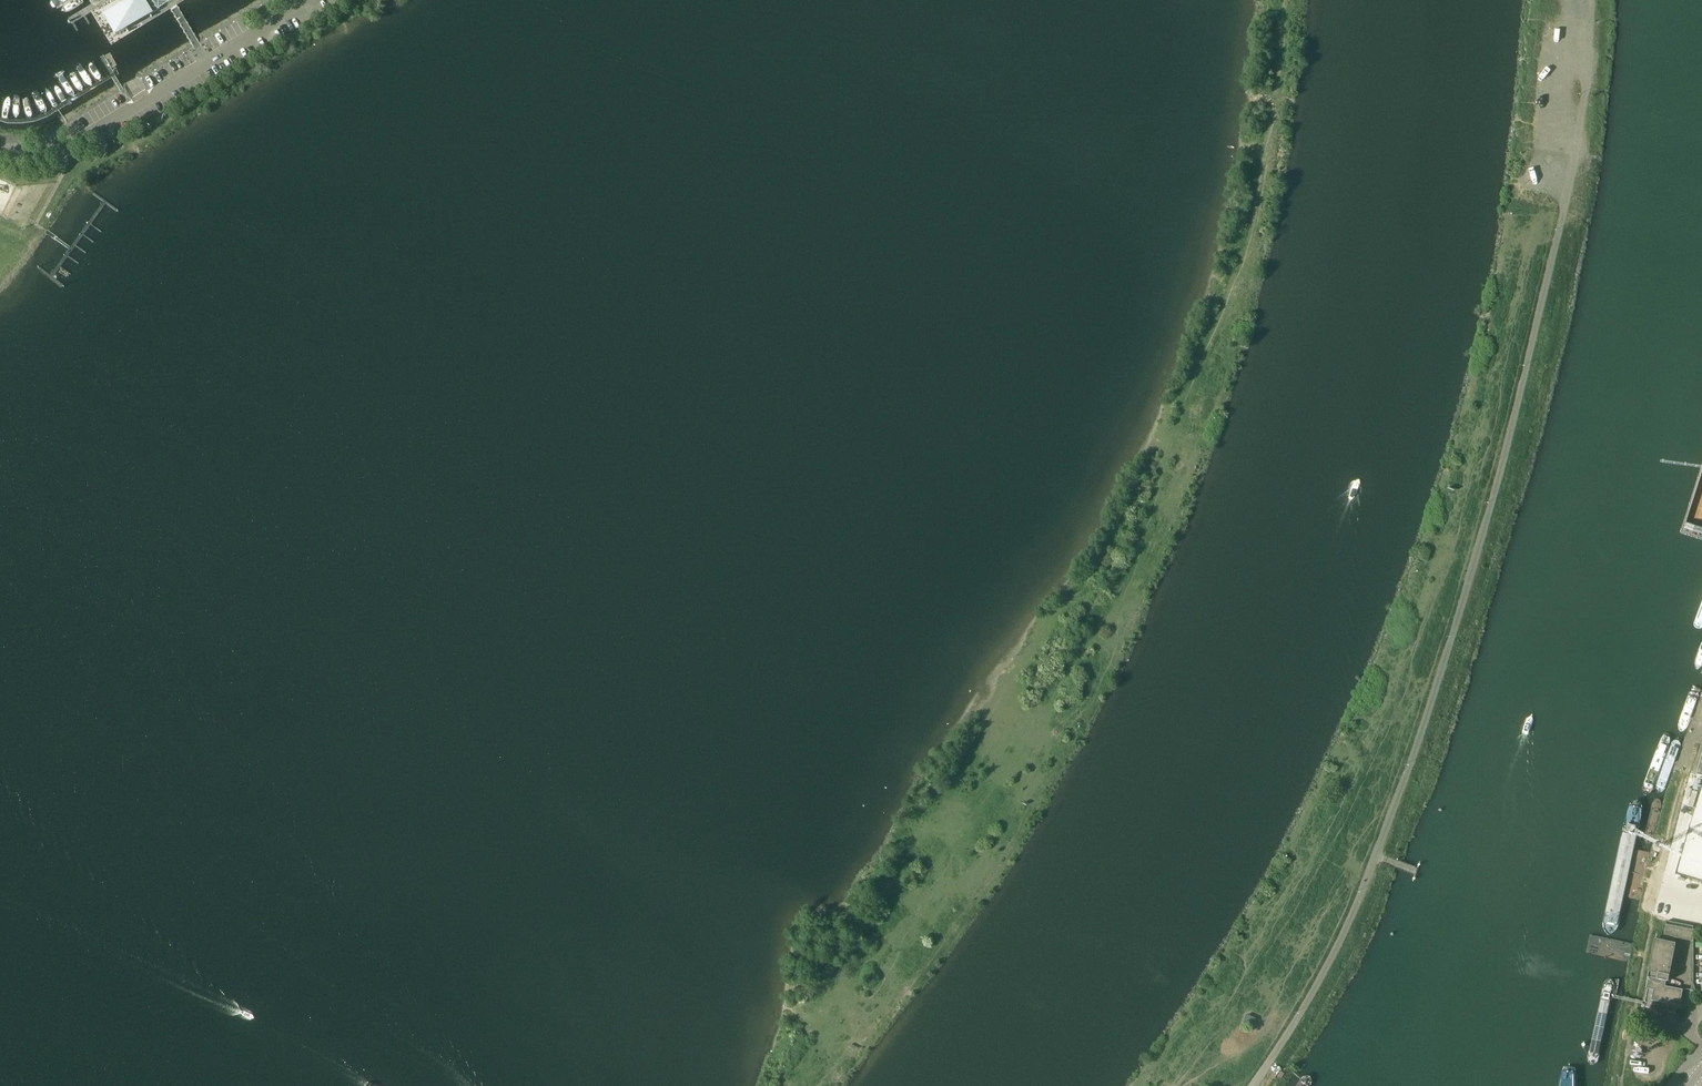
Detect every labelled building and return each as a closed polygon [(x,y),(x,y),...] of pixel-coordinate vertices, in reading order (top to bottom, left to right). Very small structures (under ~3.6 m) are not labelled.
[(135,0),(127,0),(96,18),(105,32),(106,31),(140,10),(135,0)] [(263,0),(262,0),(157,0),(140,10),(106,31),(132,80),(263,0)] [(1699,781),(1676,868),(1701,875),(1701,782),(1699,781)] [(1693,941),(1694,926),(1667,920),(1664,935),(1691,941),(1693,941)] [(1669,981),(1676,942),(1655,938),(1648,977),(1649,978),(1647,988),(1654,990),(1652,1000),(1680,1006),(1683,989),(1665,986),(1666,981),(1669,981)] [(1316,1077),(1297,1065),(1282,1085),(1309,1085),(1316,1077)]
